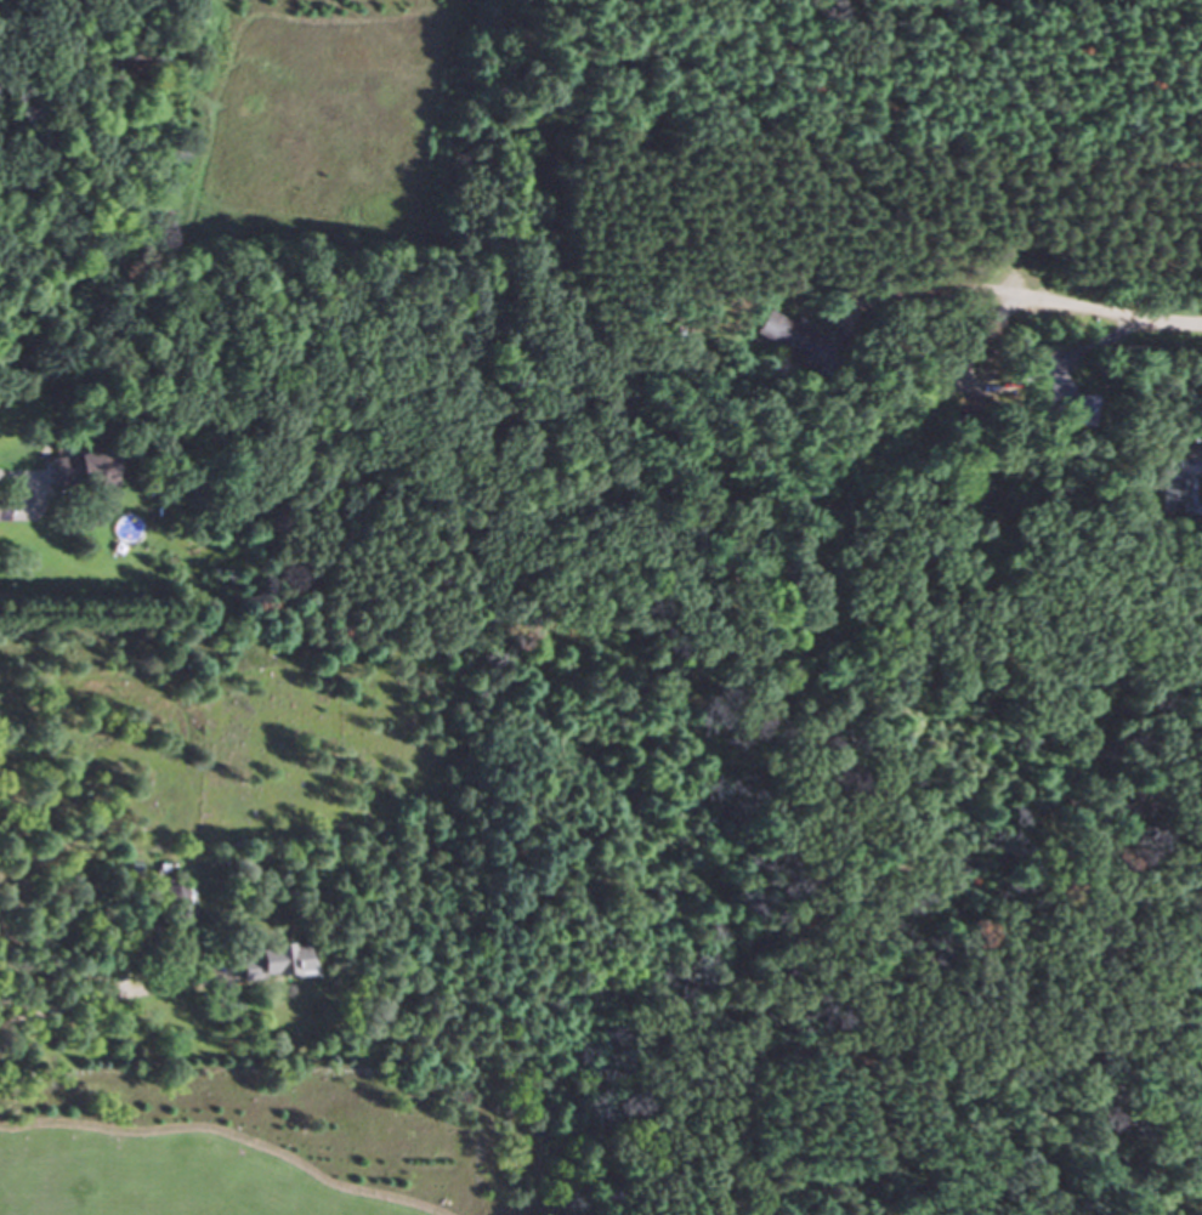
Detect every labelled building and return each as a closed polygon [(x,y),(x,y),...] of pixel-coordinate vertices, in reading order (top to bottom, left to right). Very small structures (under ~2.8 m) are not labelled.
[(828,369),(838,346),(762,313),(752,336),(828,369)] [(44,457),(46,488),(106,484),(104,453),(44,457)] [(1156,462),(1158,512),(1194,510),(1192,476),(1180,476),(1179,461),(1156,462)] [(116,532),(130,541),(141,524),(128,515),(116,532)] [(183,884),(158,884),(158,909),(183,909),(183,884)] [(234,978),(301,974),(299,943),(249,946),(249,957),(233,958),(234,978)]
